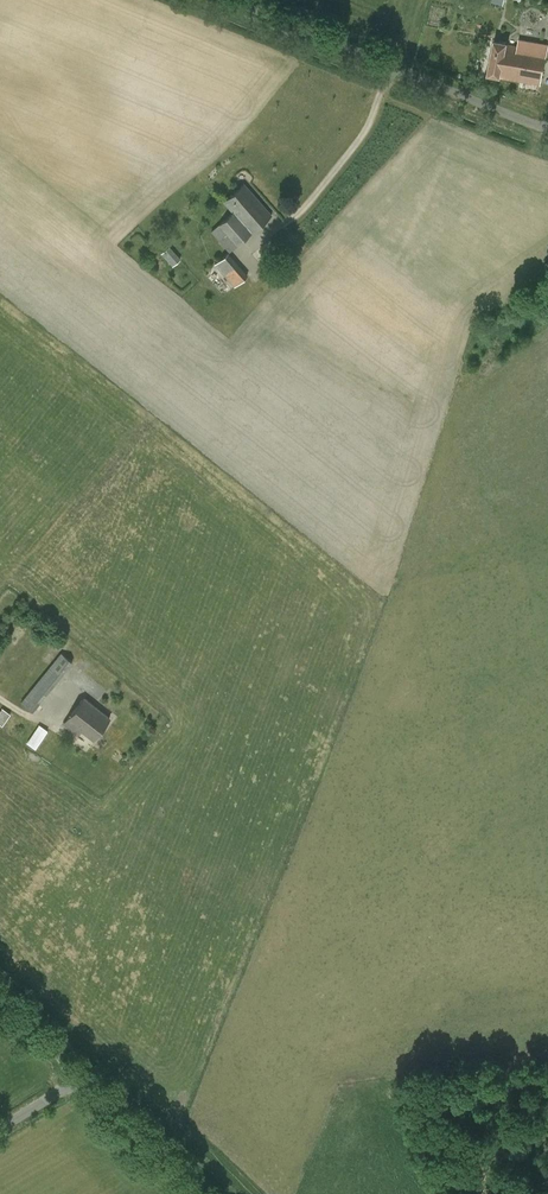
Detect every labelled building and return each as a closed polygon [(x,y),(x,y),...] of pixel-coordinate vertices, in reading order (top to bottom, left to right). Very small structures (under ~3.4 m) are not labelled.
[(517,45),(494,40),(488,74),(541,84),(547,47),(547,43),(519,38),(517,45)] [(230,252),(272,215),(244,183),(224,201),(234,211),(212,231),(230,252)] [(159,252),(172,265),(180,257),(167,245),(159,252)] [(215,264),(234,286),(249,275),(229,253),(215,264)] [(33,712),(73,663),(61,653),(20,702),(33,712)] [(93,739),(110,717),(84,697),(64,723),(75,733),(78,728),(93,739)] [(10,714),(2,708),(0,711),(0,724),(2,725),(10,714)] [(35,749),(48,731),(39,725),(26,743),(35,749)]
